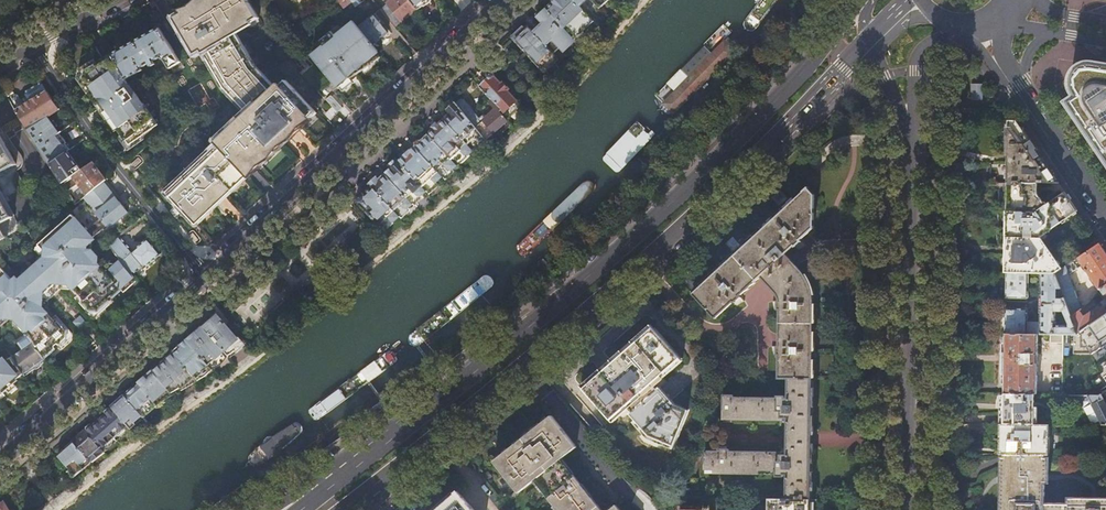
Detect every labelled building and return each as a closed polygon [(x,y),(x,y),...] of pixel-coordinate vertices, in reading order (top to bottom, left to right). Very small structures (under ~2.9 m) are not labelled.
[(287,79),(278,88),(256,64),(236,30),(259,17),(249,0),(206,0),(175,18),(196,53),(203,49),(225,86),(250,114),(241,122),(212,149),(177,182),(168,190),(195,220),(207,209),(219,198),(232,186),(248,171),(271,150),(290,132),(307,117),(315,109),(287,79)] [(409,0),(390,0),(387,2),(402,20),(408,15),(416,9),(409,0)] [(416,9),(423,4),(423,5),(426,3),(429,0),(409,0),(416,9)] [(552,1),(550,3),(545,7),(573,38),(579,44),(598,26),(590,18),(574,0),(561,0),(556,5),(552,1)] [(590,18),(598,26),(604,20),(597,13),(610,0),(574,0),(590,18)] [(387,2),(380,8),(395,26),(402,20),(387,2)] [(573,50),(579,44),(573,38),(545,7),(535,17),(541,23),(532,31),(557,58),(559,61),(565,55),(567,56),(573,50)] [(359,25),(374,44),(388,32),(373,14),(359,25)] [(354,19),(311,54),(338,88),(348,78),(373,55),(379,49),(374,44),(359,25),(354,19)] [(555,67),(561,62),(559,61),(557,58),(532,31),(526,25),(521,30),(514,36),(545,71),(549,75),(555,67)] [(159,26),(112,53),(127,79),(143,69),(142,66),(150,61),(152,65),(155,63),(153,59),(159,56),(165,58),(170,67),(181,60),(159,26)] [(127,79),(112,53),(83,69),(81,76),(92,96),(98,107),(101,106),(105,112),(102,114),(109,126),(112,131),(113,131),(123,148),(153,130),(140,108),(139,108),(137,106),(134,101),(133,101),(130,95),(128,95),(127,93),(126,92),(131,86),(127,79)] [(1075,96),(1067,102),(1105,160),(1105,66),(1092,64),(1086,64),(1081,65),(1076,68),(1072,72),(1070,78),(1069,80),(1069,84),(1070,87),(1071,90),(1073,94),(1075,96)] [(521,105),(492,74),(486,80),(479,86),(490,98),(504,107),(506,115),(505,113),(503,115),(506,119),(521,105)] [(6,85),(2,88),(7,95),(27,128),(46,116),(64,104),(62,101),(57,105),(50,94),(43,84),(39,83),(20,95),(18,100),(12,92),(11,93),(6,85)] [(984,89),(972,89),(972,100),(984,100),(984,89)] [(455,101),(474,124),(479,119),(456,90),(450,95),(455,101)] [(474,124),(485,139),(507,120),(506,119),(500,112),(502,110),(490,98),(487,101),(494,108),(486,114),(479,119),(474,124)] [(474,149),(485,139),(474,124),(455,101),(446,108),(450,112),(443,118),(472,149),(473,149),(474,149)] [(39,146),(59,133),(54,126),(57,124),(55,121),(54,120),(51,122),(46,116),(27,128),(39,146)] [(432,124),(434,127),(428,132),(427,133),(456,164),(457,163),(458,165),(470,154),(468,153),(472,149),(443,118),(438,122),(436,120),(434,122),(432,124)] [(1009,163),(1009,183),(1038,184),(1048,184),(1060,184),(1016,120),(1009,121),(1009,142),(1009,163)] [(427,133),(425,131),(420,136),(421,138),(414,145),(441,175),(444,178),(453,169),(452,168),(456,164),(427,133)] [(59,133),(39,146),(50,163),(68,150),(70,148),(66,142),(67,141),(64,138),(60,132),(59,133)] [(16,163),(0,133),(0,171),(16,163)] [(428,192),(429,191),(436,185),(434,183),(441,177),(443,178),(444,178),(441,175),(414,145),(407,152),(399,159),(396,155),(395,156),(425,189),(428,192)] [(50,163),(63,183),(82,169),(73,157),(68,150),(50,163)] [(428,192),(425,189),(395,156),(394,157),(389,162),(392,165),(384,172),(411,202),(414,205),(420,199),(418,197),(425,191),(427,193),(428,192)] [(79,183),(87,194),(104,181),(107,179),(99,169),(93,161),(82,169),(63,183),(68,191),(69,190),(79,183)] [(370,185),(398,214),(401,217),(405,213),(404,211),(409,205),(411,208),(414,205),(411,202),(384,172),(379,178),(375,174),(372,178),(367,182),(370,185)] [(4,316),(12,316),(20,327),(22,325),(27,332),(44,357),(53,350),(52,349),(53,348),(54,347),(55,348),(65,341),(65,334),(59,326),(57,328),(43,311),(44,300),(52,294),(57,289),(69,291),(83,308),(81,310),(87,317),(97,318),(102,313),(107,309),(106,307),(116,299),(116,301),(118,300),(121,297),(126,293),(125,291),(129,288),(126,284),(135,277),(133,274),(121,260),(116,264),(110,263),(110,259),(98,258),(98,255),(92,254),(92,247),(88,247),(88,239),(110,222),(112,224),(129,211),(117,197),(104,181),(87,194),(85,196),(91,204),(74,217),(72,215),(37,243),(45,253),(45,259),(22,277),(11,276),(1,263),(0,263),(0,319),(4,316)] [(1038,184),(1009,183),(1008,197),(1008,212),(1037,212),(1049,204),(1046,199),(1042,201),(1039,196),(1038,184)] [(1065,192),(1060,184),(1048,184),(1058,198),(1065,192)] [(354,195),(354,196),(353,198),(365,211),(364,212),(380,230),(387,224),(389,226),(397,219),(397,220),(401,217),(398,214),(370,185),(363,192),(362,191),(356,193),(354,195)] [(788,378),(812,378),(813,352),(813,318),(814,295),(813,292),(813,290),(812,287),(811,285),(810,282),(809,280),(807,277),(805,274),(804,273),(786,253),(795,245),(799,249),(806,245),(805,244),(801,240),(813,229),(814,228),(815,228),(815,206),(815,194),(809,187),(805,191),(758,233),(693,293),(716,318),(735,301),(738,304),(746,301),(745,300),(744,300),(740,296),(761,276),(777,293),(778,295),(779,296),(779,298),(779,301),(775,301),(774,300),(773,300),(775,309),(779,309),(779,346),(773,346),(772,346),(774,354),(779,354),(779,378),(788,378)] [(15,214),(0,188),(0,222),(15,214)] [(1037,212),(1008,212),(1007,241),(1007,273),(1029,274),(1043,274),(1056,274),(1063,270),(1041,237),(1078,212),(1072,203),(1065,192),(1058,198),(1049,204),(1037,212)] [(121,260),(133,274),(143,265),(145,266),(152,260),(161,252),(155,245),(149,237),(134,249),(121,234),(109,244),(121,260)] [(1063,270),(1056,274),(1066,301),(1070,313),(1071,317),(1082,309),(1072,279),(1073,275),(1085,267),(1087,272),(1085,273),(1087,276),(1089,275),(1100,290),(1105,286),(1105,252),(1101,245),(1063,270)] [(1029,274),(1007,273),(1006,298),(1027,299),(1029,297),(1029,274)] [(1066,301),(1056,274),(1043,274),(1042,302),(1042,317),(1029,318),(1028,310),(1027,309),(1000,308),(1000,334),(1006,334),(1038,334),(1050,334),(1063,334),(1078,334),(1071,317),(1070,313),(1063,314),(1063,319),(1060,319),(1060,308),(1063,305),(1062,302),(1066,301)] [(1085,314),(1082,309),(1071,317),(1078,334),(1105,315),(1105,299),(1085,314)] [(244,343),(218,314),(205,326),(230,354),(244,343)] [(1078,334),(1063,334),(1063,343),(1062,372),(1091,372),(1091,346),(1105,336),(1105,315),(1078,334)] [(205,326),(189,340),(211,365),(213,367),(230,354),(205,326)] [(680,359),(654,327),(620,355),(583,386),(609,418),(625,405),(629,410),(627,412),(646,435),(671,445),(687,410),(673,404),(658,386),(656,388),(651,382),(680,359)] [(23,372),(34,365),(44,358),(44,357),(27,332),(19,337),(25,348),(13,356),(23,372)] [(1006,363),(1005,394),(1036,395),(1037,395),(1037,364),(1035,364),(1035,360),(1039,360),(1039,354),(1038,354),(1038,334),(1006,334),(1006,363)] [(1063,334),(1050,334),(1050,343),(1063,343),(1063,334)] [(189,340),(188,340),(175,352),(177,355),(197,377),(211,365),(189,340)] [(711,346),(704,351),(715,364),(721,358),(711,346)] [(171,390),(173,392),(197,377),(177,355),(169,362),(167,359),(154,371),(171,390)] [(9,358),(19,375),(21,373),(23,372),(13,356),(9,358)] [(3,391),(8,387),(17,379),(16,377),(19,375),(9,358),(6,360),(5,359),(0,362),(0,388),(3,391)] [(140,383),(157,403),(162,398),(171,390),(154,371),(140,383)] [(811,438),(812,378),(788,378),(788,398),(785,398),(785,395),(777,395),(777,397),(734,397),(734,395),(723,395),(723,397),(717,397),(712,410),(723,410),(723,419),(731,419),(781,420),(781,417),(787,417),(787,422),(787,449),(787,454),(781,454),(781,452),(729,451),(729,449),(726,449),(718,449),(718,451),(705,451),(704,473),(776,475),(776,476),(784,476),(784,475),(786,475),(786,499),(810,499),(811,438)] [(126,395),(143,415),(157,403),(140,383),(126,395)] [(1035,425),(1036,395),(1005,394),(1005,409),(1005,424),(1035,425)] [(127,423),(130,426),(143,415),(126,395),(120,400),(123,404),(121,406),(118,405),(117,405),(114,407),(114,406),(113,407),(114,409),(127,423)] [(1101,395),(1099,396),(1065,395),(1065,404),(1080,404),(1080,398),(1089,398),(1092,404),(1091,405),(1102,425),(1105,423),(1105,404),(1101,395)] [(87,430),(100,446),(101,445),(113,434),(127,423),(114,409),(113,407),(106,413),(107,415),(105,417),(104,416),(96,422),(98,424),(96,426),(94,424),(87,430)] [(562,456),(577,444),(551,413),(522,437),(495,459),(520,490),(535,478),(561,509),(606,509),(562,456)] [(1046,456),(1046,425),(1035,425),(1005,424),(1005,436),(1004,455),(1046,456)] [(90,459),(103,449),(100,446),(87,430),(74,441),(88,457),(90,459)] [(74,441),(58,455),(70,468),(72,470),(88,457),(74,441)] [(1067,498),(1067,504),(1045,503),(1046,456),(1004,455),(1004,509),(1105,509),(1105,499),(1067,498)] [(459,491),(437,509),(474,509),(459,491)] [(810,499),(786,499),(769,499),(769,509),(810,509),(810,499)] [(5,500),(0,504),(0,509),(12,509),(5,500)] [(617,502),(606,509),(624,509),(617,502)]
